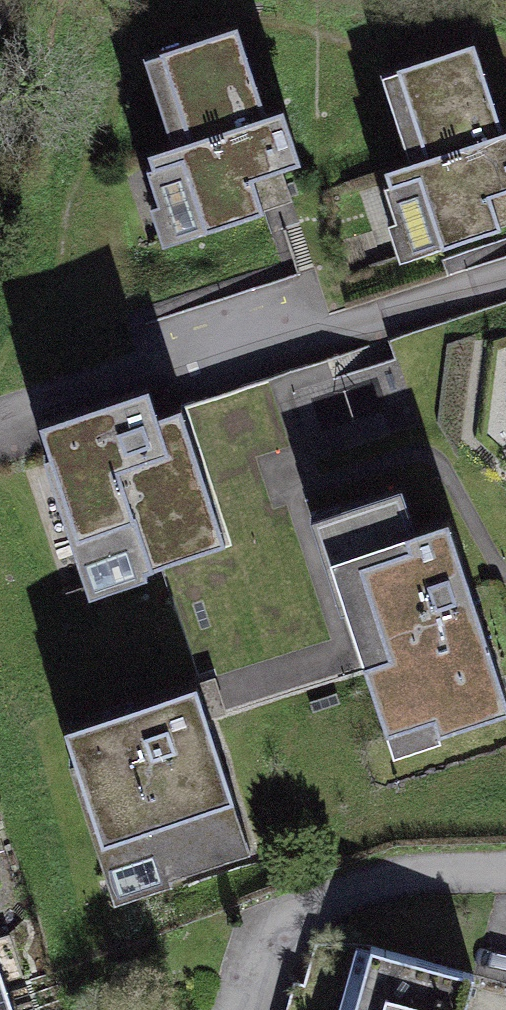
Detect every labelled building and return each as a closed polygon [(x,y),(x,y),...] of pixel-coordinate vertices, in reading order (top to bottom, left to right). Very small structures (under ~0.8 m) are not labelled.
[(362,55),(387,137),(357,146),(385,236),(505,198),(505,138),(499,114),(484,119),(456,26),(362,55)] [(234,44),(141,71),(168,162),(145,169),(170,250),(299,212),(274,129),(261,133),(234,44)] [(167,391),(25,435),(76,595),(218,551),(167,391)] [(420,496),(311,531),(384,759),(494,724),(420,496)] [(188,700),(47,745),(97,901),(238,856),(188,700)] [(467,992),(313,950),(297,1009),(462,1009),(467,992)] [(0,954),(0,1009),(20,1009),(0,954)]
